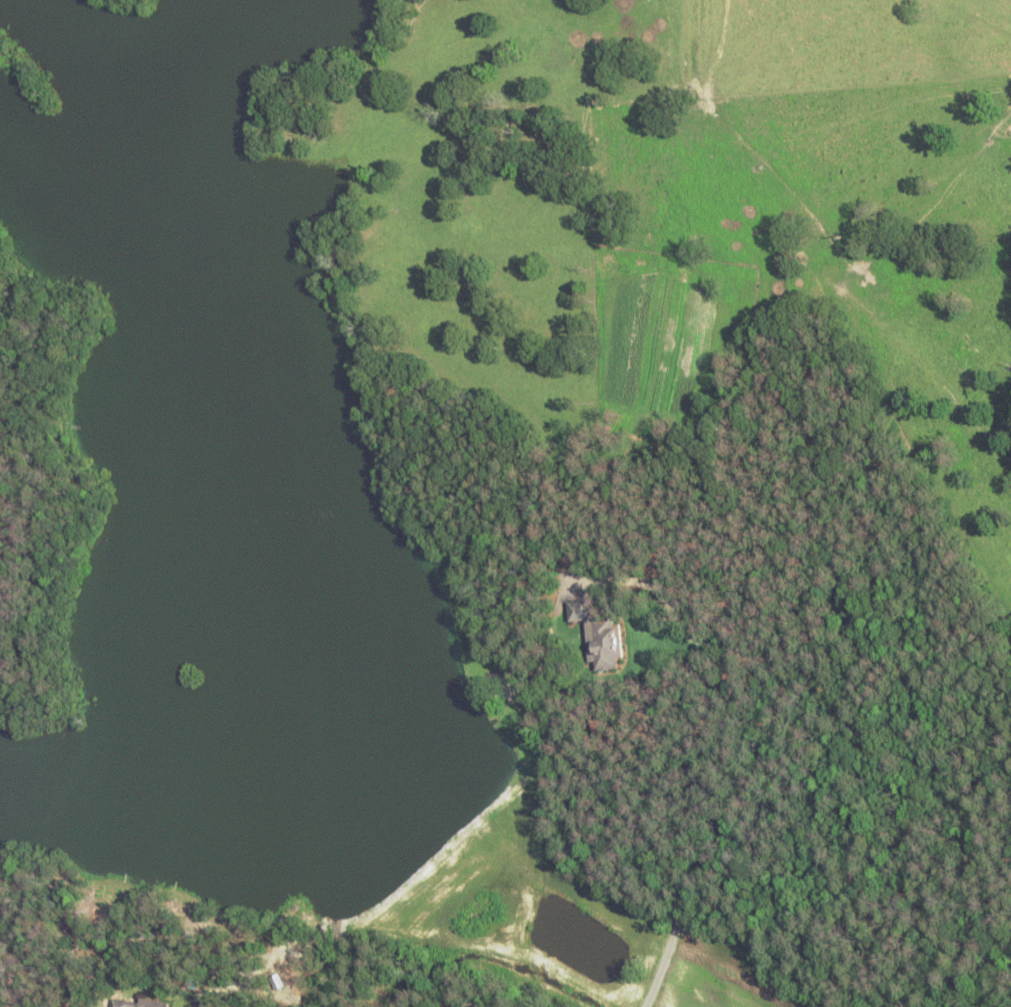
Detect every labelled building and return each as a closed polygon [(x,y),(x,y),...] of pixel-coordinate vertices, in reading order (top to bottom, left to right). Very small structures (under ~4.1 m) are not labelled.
[(173,1005),(137,999),(136,1006),(172,1006),(173,1005)]
